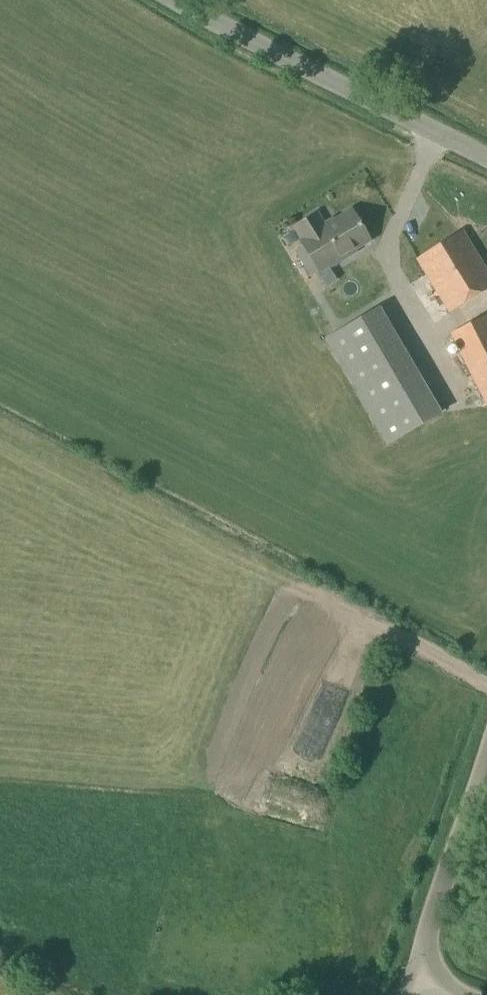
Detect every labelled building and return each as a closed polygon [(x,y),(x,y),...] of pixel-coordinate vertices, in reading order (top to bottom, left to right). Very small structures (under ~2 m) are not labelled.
[(318,211),(291,228),(300,242),(303,247),(295,252),(310,277),(318,272),(328,266),(328,268),(355,252),(354,250),(370,240),(352,210),(327,226),(318,211)] [(486,290),(486,271),(462,231),(414,260),(448,314),(486,290)] [(389,444),(440,412),(376,309),(325,341),(389,444)] [(486,407),(486,315),(450,334),(486,408),(486,407)]
